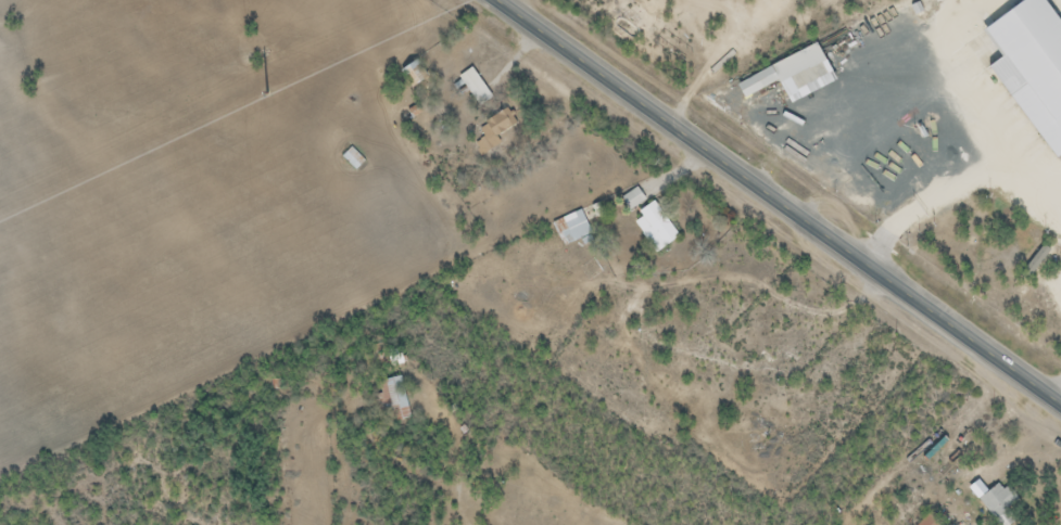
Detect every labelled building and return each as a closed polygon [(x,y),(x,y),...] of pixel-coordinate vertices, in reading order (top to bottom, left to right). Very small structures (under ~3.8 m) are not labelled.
[(747,0),(733,0),(743,8),(749,2),(747,0)] [(1020,84),(1008,93),(1052,157),(1060,151),(1060,24),(1045,0),(1021,0),(981,27),(1020,84)] [(734,81),(742,98),(824,62),(816,45),(734,81)] [(410,87),(425,78),(415,61),(400,70),(410,87)] [(473,112),(493,97),(472,69),(452,84),(473,112)] [(520,124),(509,105),(477,124),(488,142),(520,124)] [(364,161),(351,148),(343,156),(355,169),(364,161)] [(656,252),(679,235),(654,202),(631,218),(656,252)] [(564,247),(592,233),(580,209),(552,224),(564,247)] [(410,417),(400,375),(382,380),(392,421),(410,417)] [(1023,515),(1000,482),(986,493),(978,482),(970,487),(997,524),(1009,524),(1023,515)] [(939,523),(928,513),(917,524),(938,524),(939,523)]
